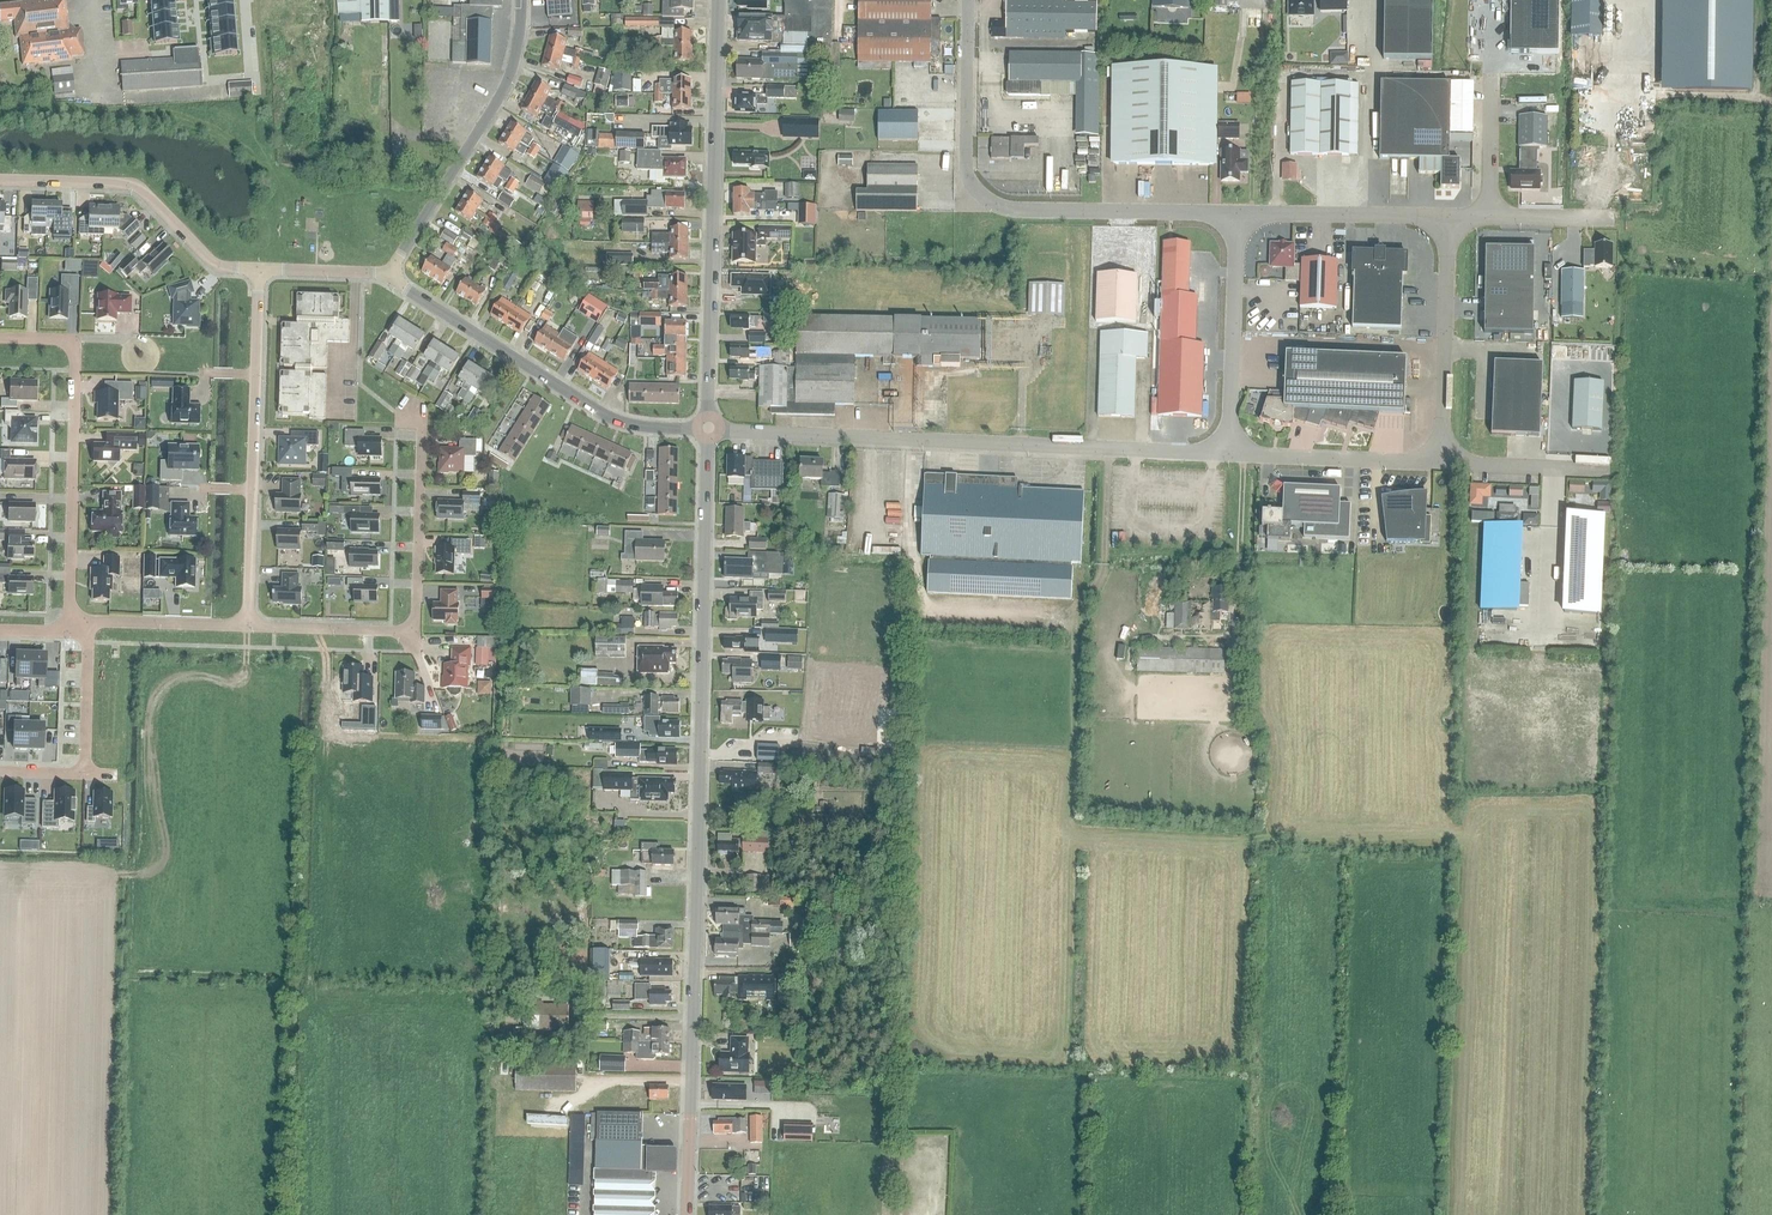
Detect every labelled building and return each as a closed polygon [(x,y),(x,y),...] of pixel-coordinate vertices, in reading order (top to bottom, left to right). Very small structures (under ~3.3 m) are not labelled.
[(22,65),(70,59),(70,56),(83,55),(80,29),(75,30),(75,29),(69,24),(67,25),(64,0),(26,0),(21,1),(21,3),(0,5),(0,21),(14,20),(16,38),(19,37),(22,65)] [(120,3),(117,3),(116,11),(128,10),(127,4),(136,4),(136,0),(120,0),(120,3)] [(156,0),(159,43),(181,40),(177,0),(157,0),(156,0)] [(217,57),(238,55),(232,0),(212,0),(217,57)] [(388,0),(337,0),(338,15),(340,15),(340,24),(389,23),(389,22),(388,0)] [(399,0),(388,0),(389,22),(400,22),(399,0)] [(490,66),(491,22),(492,8),(502,8),(502,0),(470,0),(470,7),(462,6),(462,7),(454,6),(454,19),(454,27),(461,28),(461,32),(461,44),(453,44),(452,63),(467,64),(467,65),(490,66)] [(548,19),(572,17),(570,0),(546,0),(548,19)] [(662,18),(684,18),(684,10),(692,10),(692,0),(662,0),(662,18)] [(784,17),(780,17),(771,17),(738,16),(737,32),(738,32),(738,41),(769,41),(769,44),(781,44),(781,54),(797,54),(797,53),(827,54),(827,68),(839,68),(839,44),(831,44),(832,0),(784,0),(784,17)] [(738,7),(748,8),(748,9),(766,10),(766,0),(738,0),(738,7)] [(931,0),(858,0),(857,62),(930,63),(930,41),(934,41),(940,41),(940,19),(931,19),(931,0)] [(992,38),(1065,39),(1065,32),(1097,32),(1098,3),(1066,3),(1066,0),(1006,0),(1005,22),(993,22),(992,38)] [(1156,8),(1187,9),(1187,0),(1156,0),(1156,8)] [(1289,16),(1313,15),(1313,0),(1289,0),(1289,16)] [(1320,12),(1346,11),(1346,0),(1320,0),(1320,12)] [(1433,0),(1384,0),(1383,59),(1431,60),(1433,0)] [(1509,52),(1558,53),(1559,0),(1510,0),(1510,17),(1511,17),(1511,32),(1510,32),(1509,52)] [(1602,0),(1572,0),(1572,36),(1602,36),(1602,0)] [(640,12),(641,2),(634,1),(633,12),(640,12)] [(650,12),(650,5),(643,4),(643,15),(652,15),(652,12),(650,12)] [(625,27),(658,27),(659,18),(625,18),(625,27)] [(121,22),(123,36),(133,35),(132,21),(121,22)] [(568,36),(583,37),(583,29),(568,28),(568,36)] [(662,37),(662,47),(691,47),(692,32),(674,32),(674,29),(662,29),(662,37)] [(550,36),(546,51),(563,56),(573,59),(580,61),(583,52),(576,50),(575,52),(565,49),(567,41),(550,36)] [(934,41),(930,41),(930,54),(939,54),(939,41),(934,41)] [(611,60),(614,49),(607,47),(604,58),(611,60)] [(691,47),(662,47),(662,48),(662,55),(674,56),(673,63),(691,63),(691,47)] [(122,91),(201,86),(199,57),(198,57),(197,48),(174,50),(174,59),(120,62),(122,91)] [(563,56),(546,51),(542,66),(559,71),(563,56)] [(762,61),(737,60),(737,78),(766,79),(766,80),(796,81),(797,54),(781,54),(762,53),(762,61)] [(1008,95),(1049,96),(1049,82),(1081,82),(1081,54),(1009,53),(1009,82),(1006,84),(1006,93),(1008,95)] [(578,70),(580,61),(573,59),(571,68),(578,70)] [(1115,164),(1211,165),(1212,69),(1116,68),(1115,164)] [(606,89),(611,73),(600,69),(595,85),(596,85),(606,89)] [(628,92),(628,73),(614,72),(614,92),(628,92)] [(52,77),(54,93),(74,91),(72,74),(52,77)] [(583,80),(569,76),(567,83),(581,87),(583,80)] [(1544,77),(1544,96),(1556,96),(1557,77),(1544,77)] [(662,94),(664,94),(673,94),(690,94),(691,79),(673,79),(673,80),(662,80),(662,84),(662,94)] [(228,83),(229,98),(253,96),(252,82),(228,83)] [(535,82),(528,96),(559,112),(564,104),(558,101),(556,103),(547,98),(551,90),(535,82)] [(1291,83),(1290,155),(1348,156),(1350,94),(1358,94),(1358,84),(1350,84),(1291,83)] [(1381,83),(1379,159),(1418,159),(1418,173),(1440,174),(1440,188),(1459,189),(1460,160),(1449,160),(1450,84),(1381,83)] [(565,85),(561,94),(575,100),(575,99),(584,99),(587,94),(565,85)] [(767,105),(767,98),(796,99),(796,87),(766,86),(766,96),(754,96),(754,95),(747,95),(747,96),(736,96),(736,104),(735,104),(735,109),(736,109),(736,112),(754,112),(754,111),(756,111),(757,104),(767,105)] [(1239,92),(1239,103),(1254,103),(1254,93),(1239,92)] [(690,94),(673,94),(672,110),(690,110),(690,94)] [(628,95),(615,96),(615,107),(628,107),(628,95)] [(559,112),(528,96),(521,109),(536,118),(540,111),(549,117),(546,121),(553,125),(555,121),(559,112)] [(838,122),(854,122),(854,111),(838,110),(838,122)] [(878,140),(917,140),(918,112),(878,111),(878,140)] [(578,138),(585,126),(576,121),(559,113),(553,125),(578,138)] [(1510,172),(1510,188),(1521,189),(1521,190),(1531,190),(1531,189),(1540,189),(1540,185),(1542,185),(1543,176),(1540,176),(1540,172),(1534,172),(1534,162),(1537,162),(1537,148),(1546,148),(1547,116),(1519,116),(1519,147),(1520,147),(1520,151),(1519,151),(1519,162),(1521,162),(1521,172),(1510,172)] [(817,121),(784,120),(783,136),(817,137),(817,121)] [(526,132),(512,123),(505,133),(520,143),(528,148),(533,139),(530,137),(525,134),(526,132)] [(1239,139),(1239,124),(1218,123),(1217,139),(1239,139)] [(652,138),(658,138),(658,150),(672,150),(672,145),(691,145),(692,129),(689,129),(690,125),(670,124),(670,127),(652,127),(652,138)] [(514,153),(515,150),(523,155),(526,150),(519,145),(520,143),(505,133),(499,144),(514,153)] [(599,133),(589,133),(588,142),(587,149),(598,149),(599,135),(599,133)] [(616,134),(616,135),(615,149),(644,150),(645,135),(616,134)] [(615,150),(615,149),(616,135),(599,135),(598,149),(615,150)] [(991,138),(991,159),(1023,159),(1024,146),(1038,146),(1038,139),(991,138)] [(541,148),(533,143),(530,149),(537,154),(541,148)] [(556,163),(569,171),(579,155),(565,147),(556,163)] [(532,162),(541,167),(546,159),(537,154),(530,149),(526,154),(534,159),(532,162)] [(684,159),(679,158),(679,160),(660,159),(661,152),(638,151),(637,170),(656,171),(656,181),(664,181),(664,178),(677,179),(677,178),(683,178),(683,177),(685,177),(685,175),(686,172),(687,164),(685,161),(685,160),(684,160),(684,159)] [(1239,171),(1248,171),(1248,160),(1248,152),(1239,151),(1221,151),(1220,181),(1239,181),(1239,171)] [(620,152),(620,164),(629,164),(630,152),(620,152)] [(734,153),(734,164),(750,165),(750,169),(768,169),(769,152),(759,152),(759,155),(751,154),(751,153),(734,153)] [(853,154),(839,155),(839,166),(853,166),(853,154)] [(504,168),(505,167),(490,158),(483,168),(498,177),(499,176),(507,181),(512,173),(504,168)] [(554,165),(544,182),(558,191),(568,174),(563,171),(554,165)] [(856,211),(917,211),(917,166),(867,165),(867,191),(856,191),(856,211)] [(1283,180),(1295,180),(1295,165),(1283,165),(1283,180)] [(477,178),(492,187),(493,186),(497,189),(502,180),(498,177),(483,168),(477,178)] [(530,175),(524,185),(539,194),(545,184),(530,175)] [(516,188),(519,183),(511,178),(508,183),(516,188)] [(505,189),(512,194),(516,188),(508,183),(505,189)] [(799,198),(799,183),(784,183),(784,198),(799,198)] [(1297,196),(1301,191),(1295,187),(1292,192),(1297,196)] [(646,196),(646,202),(623,201),(623,215),(646,216),(647,209),(666,209),(666,208),(684,208),(684,194),(674,193),(674,192),(667,192),(667,191),(661,191),(661,190),(657,190),(657,191),(651,191),(651,196),(646,196)] [(734,190),(734,203),(765,203),(777,203),(777,192),(765,192),(765,195),(750,195),(750,190),(734,190)] [(468,192),(461,203),(476,212),(480,206),(487,211),(490,206),(483,202),(468,192)] [(515,200),(502,193),(498,201),(510,208),(515,200)] [(560,195),(555,203),(565,208),(569,200),(560,195)] [(546,208),(549,202),(543,198),(539,205),(546,208)] [(0,202),(0,232),(10,233),(10,217),(3,217),(3,202),(0,202)] [(31,236),(45,236),(45,228),(46,204),(32,203),(31,218),(24,218),(23,233),(31,233),(31,236)] [(476,212),(461,203),(455,213),(470,222),(476,212)] [(765,203),(734,203),(733,215),(749,216),(749,211),(765,211),(775,211),(775,203),(765,203)] [(61,209),(61,204),(46,204),(45,228),(54,228),(53,236),(70,236),(71,210),(61,209)] [(104,229),(103,229),(104,206),(89,205),(89,220),(79,220),(78,234),(88,235),(103,235),(104,229)] [(815,225),(815,206),(799,205),(798,210),(798,215),(803,215),(803,225),(815,225)] [(118,216),(118,206),(104,206),(103,229),(104,229),(118,230),(118,229),(120,229),(119,230),(127,239),(139,227),(131,218),(130,219),(128,217),(118,216)] [(592,219),(592,209),(576,208),(576,219),(592,219)] [(489,212),(486,218),(494,223),(497,217),(489,212)] [(494,223),(486,218),(482,223),(490,228),(489,231),(495,235),(500,227),(494,223)] [(622,219),(622,231),(644,231),(644,219),(622,219)] [(733,235),(732,262),(755,263),(755,261),(757,259),(757,255),(755,253),(755,246),(765,246),(765,239),(790,240),(790,228),(759,227),(759,236),(755,236),(755,235),(733,235)] [(659,244),(664,244),(688,244),(688,229),(670,228),(670,234),(659,234),(659,244)] [(440,238),(453,246),(458,238),(445,230),(440,238)] [(473,236),(465,231),(461,236),(470,241),(473,236)] [(142,233),(132,243),(137,248),(147,239),(142,233)] [(505,250),(515,256),(521,246),(511,240),(505,250)] [(442,250),(447,254),(452,246),(447,243),(442,250)] [(1163,243),(1161,296),(1157,416),(1201,417),(1203,345),(1195,344),(1197,296),(1188,296),(1190,244),(1163,243)] [(659,244),(652,244),(652,253),(659,253),(667,253),(667,251),(670,251),(670,259),(687,260),(688,244),(664,244),(659,244)] [(1300,281),(1300,307),(1336,308),(1337,260),(1301,259),(1301,264),(1293,264),(1293,244),(1271,244),(1270,266),(1285,267),(1285,281),(1300,281)] [(1595,268),(1611,268),(1612,244),(1595,244),(1595,252),(1591,252),(1591,251),(1583,251),(1583,268),(1590,268),(1590,266),(1595,267),(1595,268)] [(153,275),(167,263),(165,261),(172,255),(163,245),(156,251),(154,250),(139,264),(139,265),(136,269),(140,274),(146,268),(153,275)] [(1035,245),(1033,293),(1021,292),(1015,412),(1063,414),(1071,247),(1035,245)] [(457,250),(452,246),(447,254),(453,257),(457,250)] [(1533,334),(1534,249),(1485,248),(1484,333),(1533,334)] [(1354,273),(1352,328),(1401,330),(1403,274),(1406,274),(1407,254),(1384,253),(1385,251),(1376,251),(1376,253),(1353,252),(1352,273),(1354,273)] [(447,254),(441,264),(431,279),(442,285),(451,271),(449,270),(455,261),(453,258),(447,254)] [(607,254),(606,265),(633,266),(633,254),(607,254)] [(107,265),(113,270),(114,271),(121,261),(115,256),(107,265)] [(118,269),(126,277),(126,278),(136,269),(139,265),(139,264),(131,256),(118,269)] [(421,272),(431,279),(441,264),(430,258),(421,272)] [(499,263),(493,259),(488,267),(494,271),(499,263)] [(84,277),(100,277),(99,260),(83,261),(84,277)] [(476,271),(482,275),(486,268),(480,264),(476,271)] [(1269,276),(1271,268),(1264,266),(1262,274),(1269,276)] [(486,268),(482,275),(487,279),(492,272),(486,268)] [(499,288),(507,292),(518,275),(510,271),(499,288)] [(1562,271),(1561,306),(1583,306),(1583,271),(1562,271)] [(1095,322),(1135,323),(1136,275),(1097,274),(1095,322)] [(732,276),(732,287),(742,287),(742,295),(763,295),(769,295),(769,276),(740,275),(740,276),(732,276)] [(49,318),(67,319),(68,296),(77,296),(78,277),(62,276),(61,292),(50,291),(49,318)] [(687,276),(669,276),(669,284),(659,284),(659,281),(644,281),(643,291),(652,291),(687,292),(687,276)] [(558,282),(551,278),(548,282),(555,287),(558,282)] [(6,301),(7,303),(9,303),(9,317),(26,318),(27,301),(36,301),(37,280),(27,279),(27,291),(10,291),(10,292),(7,292),(6,293),(6,301)] [(456,294),(466,301),(475,286),(465,280),(456,294)] [(597,281),(584,280),(583,288),(596,290),(597,281)] [(186,327),(198,327),(199,315),(197,315),(198,302),(189,302),(189,293),(192,293),(189,282),(169,288),(172,298),(174,298),(172,325),(186,326),(186,327)] [(475,286),(466,301),(476,307),(485,292),(487,288),(483,285),(480,289),(475,286)] [(687,307),(687,292),(652,291),(651,300),(659,300),(659,299),(669,299),(669,307),(687,307)] [(596,314),(591,321),(596,324),(607,307),(588,294),(581,305),(596,314)] [(97,320),(115,321),(116,313),(130,314),(131,297),(116,296),(97,295),(97,320)] [(282,415),(303,416),(303,415),(309,415),(309,419),(324,419),(326,375),(311,374),(312,368),(326,369),(327,342),(349,343),(349,320),(339,320),(339,300),(334,300),(334,297),(303,296),(303,299),(297,299),(296,319),(305,320),(305,326),(285,325),(285,331),(282,331),(281,361),(284,362),(284,367),(296,368),(296,374),(284,373),(283,379),(280,379),(279,410),(283,410),(282,415)] [(490,316),(505,325),(516,308),(501,299),(490,316)] [(520,299),(517,304),(521,307),(525,302),(520,299)] [(773,302),(773,310),(788,310),(788,301),(773,302)] [(516,308),(505,325),(520,334),(531,317),(516,308)] [(619,313),(616,320),(625,324),(628,317),(619,313)] [(639,326),(661,326),(661,313),(639,313),(639,326)] [(617,336),(622,323),(604,316),(593,343),(598,345),(604,331),(617,336)] [(731,317),(731,328),(743,328),(743,330),(749,330),(749,327),(758,328),(758,320),(760,320),(760,318),(749,317),(741,316),(741,317),(731,317)] [(771,408),(771,414),(834,415),(834,405),(853,405),(854,357),(917,358),(916,366),(941,367),(960,367),(960,359),(979,359),(980,321),(797,317),(796,369),(787,368),(786,409),(771,408)] [(388,353),(394,357),(412,328),(399,321),(390,336),(397,340),(388,353)] [(665,323),(665,340),(668,340),(668,343),(678,343),(678,342),(686,342),(686,337),(686,323),(665,323)] [(534,343),(549,353),(560,335),(545,326),(534,343)] [(412,328),(394,357),(399,360),(408,347),(415,351),(424,336),(412,328)] [(560,335),(549,353),(564,362),(575,345),(578,339),(563,330),(560,335)] [(749,343),(766,343),(766,333),(749,332),(749,343)] [(1147,334),(1100,332),(1097,416),(1133,418),(1135,358),(1146,359),(1147,334)] [(618,338),(616,343),(624,348),(627,342),(618,338)] [(667,356),(667,360),(686,360),(686,343),(686,342),(678,342),(678,343),(668,343),(668,340),(665,340),(664,347),(653,347),(653,355),(667,356)] [(368,356),(377,362),(386,348),(377,342),(368,356)] [(423,375),(429,378),(447,350),(434,342),(425,358),(431,362),(423,375)] [(605,343),(602,348),(609,352),(612,347),(605,343)] [(749,347),(730,347),(730,358),(740,358),(740,359),(749,359),(749,358),(756,358),(756,357),(770,358),(770,348),(756,348),(756,351),(749,351),(749,347)] [(447,350),(429,378),(434,382),(442,369),(449,373),(459,358),(447,350)] [(774,351),(773,367),(789,367),(789,352),(774,351)] [(578,371),(593,380),(604,363),(589,353),(578,371)] [(1259,419),(1259,420),(1278,426),(1293,427),(1293,426),(1293,420),(1320,429),(1322,421),(1347,429),(1348,429),(1347,428),(1349,422),(1375,430),(1374,429),(1380,412),(1404,413),(1406,358),(1394,357),(1394,354),(1382,354),(1382,357),(1286,353),(1284,392),(1270,391),(1269,391),(1260,420),(1259,419)] [(395,374),(404,379),(412,366),(403,360),(395,374)] [(686,360),(667,360),(667,376),(685,377),(686,360)] [(1494,362),(1491,435),(1539,437),(1543,364),(1494,362)] [(604,363),(593,380),(607,389),(618,372),(604,363)] [(458,397),(464,400),(481,372),(469,364),(460,379),(466,384),(458,397)] [(406,378),(413,382),(420,371),(413,366),(406,378)] [(759,377),(759,408),(771,408),(786,409),(787,368),(760,367),(760,369),(759,377)] [(730,369),(730,379),(739,380),(739,381),(748,381),(749,380),(755,380),(755,377),(759,377),(760,369),(755,369),(755,373),(749,373),(749,369),(730,369)] [(481,372),(464,400),(469,404),(477,391),(484,395),(494,380),(481,372)] [(10,399),(1,399),(1,408),(16,408),(16,401),(36,401),(36,382),(19,382),(19,380),(10,380),(10,399)] [(1574,381),(1572,429),(1601,431),(1603,382),(1574,381)] [(132,383),(113,383),(113,393),(95,392),(94,403),(98,403),(97,419),(116,419),(117,401),(132,401),(132,383)] [(646,385),(629,385),(629,403),(645,403),(646,385)] [(662,404),(662,385),(646,385),(645,403),(662,404)] [(679,404),(679,386),(662,385),(662,404),(679,404)] [(138,388),(138,400),(146,400),(146,388),(138,388)] [(171,405),(171,424),(198,425),(199,406),(189,405),(189,390),(172,389),(172,405),(171,405)] [(435,406),(443,412),(453,397),(445,391),(435,406)] [(535,396),(525,410),(541,420),(550,406),(535,396)] [(468,421),(474,425),(475,423),(477,425),(482,419),(478,417),(480,414),(475,410),(468,421)] [(541,420),(525,410),(517,424),(532,434),(533,433),(541,420)] [(11,443),(35,443),(35,434),(36,428),(35,428),(36,419),(19,419),(19,412),(4,411),(4,423),(11,423),(11,443)] [(516,424),(507,439),(523,448),(532,434),(516,424)] [(587,433),(571,426),(570,428),(568,434),(563,432),(560,438),(565,440),(564,443),(579,450),(587,433)] [(359,447),(358,455),(369,455),(369,461),(381,461),(381,440),(364,439),(364,431),(345,431),(345,447),(359,447)] [(278,465),(288,466),(288,464),(304,465),(305,446),(318,446),(318,433),(304,432),(304,440),(280,439),(279,455),(278,455),(278,465)] [(594,457),(602,440),(596,438),(587,434),(587,433),(579,450),(580,450),(594,457)] [(135,451),(135,445),(135,435),(106,434),(106,444),(93,444),(93,462),(107,462),(112,468),(121,458),(118,455),(118,450),(135,451)] [(523,448),(507,439),(499,452),(514,462),(523,448)] [(440,464),(439,464),(438,473),(448,474),(448,473),(463,473),(463,457),(476,457),(476,441),(459,440),(459,450),(440,450),(440,464)] [(602,440),(594,457),(609,464),(617,447),(602,440)] [(160,462),(160,480),(181,481),(181,470),(197,470),(198,457),(199,456),(200,451),(198,449),(198,446),(168,446),(168,462),(160,462)] [(628,462),(631,456),(632,454),(617,447),(609,464),(624,471),(626,468),(630,470),(633,464),(628,462)] [(678,449),(660,449),(659,465),(678,466),(678,449)] [(4,460),(4,479),(34,480),(34,476),(36,476),(38,473),(38,468),(36,466),(35,466),(35,461),(9,460),(10,451),(0,450),(0,460),(4,460)] [(494,456),(490,453),(486,459),(491,462),(494,456)] [(553,463),(556,456),(550,453),(547,459),(553,463)] [(319,473),(327,473),(328,455),(320,454),(319,473)] [(495,465),(499,459),(494,456),(491,462),(495,465)] [(728,458),(727,479),(744,479),(744,476),(751,476),(751,490),(782,491),(783,466),(752,465),(752,458),(728,458)] [(500,468),(503,462),(499,459),(495,465),(500,468)] [(821,487),(838,488),(839,473),(830,472),(830,474),(822,474),(823,462),(801,461),(800,479),(821,480),(821,487)] [(508,465),(503,462),(500,468),(505,471),(508,465)] [(678,466),(659,465),(659,482),(677,482),(678,466)] [(328,468),(328,477),(345,477),(345,469),(328,468)] [(313,474),(312,486),(325,487),(325,475),(313,474)] [(999,478),(924,475),(920,556),(930,557),(930,561),(928,561),(927,593),(1071,600),(1072,567),(1071,567),(1071,563),(1081,563),(1084,492),(998,488),(999,478)] [(351,496),(362,497),(362,495),(380,496),(380,480),(362,479),(362,478),(351,477),(351,496)] [(276,495),(276,513),(300,513),(300,495),(300,480),(283,480),(282,495),(276,495)] [(677,482),(659,482),(658,499),(677,499),(677,482)] [(1569,490),(1584,490),(1584,482),(1569,482),(1569,490)] [(1593,483),(1593,492),(1600,492),(1610,493),(1610,483),(1593,483)] [(1469,501),(1482,502),(1482,498),(1483,485),(1470,485),(1469,501)] [(132,510),(144,510),(145,487),(133,486),(132,510)] [(1271,512),(1271,511),(1268,511),(1268,512),(1262,512),(1261,527),(1267,528),(1267,540),(1290,541),(1290,525),(1304,525),(1303,537),(1349,539),(1350,504),(1340,503),(1340,489),(1283,486),(1282,509),(1282,513),(1271,512)] [(145,487),(144,510),(159,511),(159,502),(168,502),(169,487),(160,487),(145,487)] [(1505,496),(1506,487),(1496,487),(1495,496),(1505,496)] [(1512,496),(1527,497),(1527,487),(1513,487),(1512,496)] [(120,493),(102,493),(102,512),(91,512),(91,522),(90,523),(90,528),(91,529),(91,532),(108,532),(108,535),(110,537),(116,538),(118,535),(118,533),(121,533),(121,512),(120,512),(120,493)] [(437,501),(437,519),(463,520),(464,505),(479,505),(480,493),(463,493),(463,502),(437,501)] [(1393,495),(1381,498),(1386,542),(1419,543),(1419,545),(1429,545),(1430,533),(1439,534),(1440,510),(1426,509),(1427,493),(1415,493),(1404,494),(1393,495)] [(827,518),(843,519),(845,495),(828,494),(827,518)] [(785,505),(786,497),(774,497),(773,505),(785,505)] [(677,499),(658,499),(658,515),(676,516),(677,499)] [(1601,502),(1601,513),(1613,513),(1613,502),(1601,502)] [(189,518),(189,504),(171,503),(170,517),(169,536),(195,537),(196,518),(189,518)] [(34,507),(34,504),(9,504),(8,522),(33,522),(33,519),(35,519),(36,513),(35,507),(34,507)] [(360,515),(360,508),(343,507),(343,514),(352,515),(351,532),(379,533),(379,515),(360,515)] [(727,509),(726,537),(742,537),(743,532),(750,532),(750,524),(743,523),(743,509),(727,509)] [(1495,522),(1496,512),(1467,511),(1466,521),(1495,522)] [(1517,525),(1518,514),(1496,513),(1496,524),(1517,525)] [(1525,524),(1541,525),(1541,514),(1526,514),(1525,524)] [(1545,568),(1544,612),(1600,614),(1604,515),(1580,514),(1579,529),(1567,528),(1566,569),(1545,568)] [(303,532),(318,533),(318,522),(303,522),(303,532)] [(1516,610),(1520,526),(1483,524),(1480,609),(1516,610)] [(596,536),(610,536),(610,528),(597,527),(596,536)] [(8,531),(7,559),(23,560),(23,558),(33,558),(33,543),(23,543),(23,531),(8,531)] [(277,544),(277,549),(300,550),(300,531),(278,531),(277,536),(275,536),(275,544),(277,544)] [(636,561),(664,562),(664,542),(642,541),(643,533),(625,532),(625,555),(636,556),(636,561)] [(484,547),(484,537),(476,537),(475,546),(484,547)] [(749,550),(766,551),(767,539),(749,538),(749,550)] [(327,551),(344,552),(345,541),(327,540),(327,551)] [(435,548),(435,558),(436,558),(435,574),(453,575),(454,555),(470,555),(470,541),(451,540),(451,549),(435,548)] [(1345,553),(1346,546),(1337,545),(1336,552),(1345,553)] [(368,550),(350,549),(349,568),(367,568),(367,567),(378,567),(378,552),(368,551),(368,550)] [(725,560),(724,578),(752,579),(752,572),(782,573),(783,554),(748,553),(748,561),(725,560)] [(143,578),(155,578),(156,555),(143,555),(143,578)] [(783,555),(783,566),(793,567),(793,555),(783,555)] [(338,571),(336,557),(329,558),(330,572),(338,571)] [(103,570),(90,569),(90,584),(92,584),(92,600),(109,601),(109,591),(111,591),(112,576),(118,576),(119,558),(103,558),(103,570)] [(175,587),(194,588),(195,560),(176,560),(159,559),(158,578),(175,578),(175,587)] [(1,584),(9,584),(8,594),(32,594),(32,578),(9,578),(9,569),(0,569),(0,584),(1,584)] [(132,579),(141,579),(141,569),(132,569),(132,579)] [(482,572),(481,581),(492,583),(493,573),(482,572)] [(283,605),(301,605),(301,588),(298,588),(298,575),(282,574),(282,589),(274,589),(273,603),(283,603),(283,605)] [(347,586),(355,586),(354,602),(376,603),(377,587),(363,587),(363,579),(347,579),(347,586)] [(607,593),(632,594),(633,581),(615,580),(607,580),(607,593)] [(656,606),(678,606),(678,594),(662,593),(662,587),(642,587),(642,606),(656,606)] [(1226,588),(1212,588),(1212,604),(1210,604),(1210,602),(1175,601),(1174,629),(1210,630),(1210,621),(1219,622),(1220,612),(1229,613),(1229,601),(1226,601),(1226,588)] [(145,589),(145,598),(163,599),(163,590),(145,589)] [(481,599),(498,599),(498,590),(484,589),(482,589),(481,599)] [(446,623),(446,624),(447,625),(455,625),(456,624),(456,622),(458,622),(458,604),(457,604),(458,591),(441,591),(440,604),(433,604),(433,621),(446,621),(446,623)] [(784,602),(784,610),(793,610),(793,598),(785,598),(785,594),(785,591),(768,591),(768,602),(784,602)] [(725,609),(725,617),(727,620),(737,620),(737,618),(738,619),(738,617),(756,618),(756,610),(763,610),(763,608),(763,593),(751,592),(751,599),(730,599),(730,607),(727,607),(725,609)] [(797,613),(806,613),(806,592),(797,592),(797,613)] [(654,613),(645,613),(644,629),(654,629),(654,628),(659,628),(659,631),(666,631),(666,630),(672,630),(672,627),(677,627),(677,617),(677,614),(659,613),(659,616),(654,616),(654,613)] [(634,626),(616,625),(616,634),(634,635),(634,626)] [(765,643),(787,643),(788,630),(766,629),(765,643)] [(595,637),(594,656),(609,657),(609,658),(624,659),(625,637),(595,637)] [(746,638),(736,637),(736,639),(724,639),(724,649),(745,650),(745,652),(758,653),(759,639),(746,638)] [(1123,661),(1125,646),(1118,646),(1116,660),(1123,661)] [(1137,672),(1223,674),(1224,649),(1137,646),(1137,648),(1132,648),(1132,662),(1137,662),(1137,672)] [(663,647),(638,647),(638,673),(669,674),(669,664),(676,664),(676,649),(663,649),(663,647)] [(442,688),(449,688),(449,690),(449,693),(451,695),(453,696),(456,696),(458,695),(459,693),(460,691),(460,689),(466,689),(466,681),(466,675),(467,666),(470,667),(470,648),(452,648),(452,665),(445,665),(444,677),(442,677),(442,688)] [(477,649),(476,649),(476,662),(488,662),(488,661),(488,649),(477,649)] [(16,686),(22,686),(22,679),(30,680),(31,654),(17,654),(16,686)] [(38,687),(44,687),(45,654),(31,654),(30,680),(38,680),(38,687)] [(780,668),(781,656),(761,655),(761,667),(780,668)] [(805,669),(805,656),(791,656),(790,669),(805,669)] [(741,662),(741,660),(728,659),(728,661),(723,661),(722,674),(733,674),(733,678),(733,682),(733,683),(740,683),(751,683),(751,663),(741,662)] [(341,684),(343,688),(343,693),(354,694),(353,702),(371,702),(372,678),(363,678),(363,668),(344,667),(343,683),(341,684)] [(596,686),(613,687),(614,673),(597,672),(596,686)] [(59,687),(59,673),(51,673),(51,687),(59,687)] [(396,673),(395,699),(411,699),(411,703),(423,704),(424,687),(414,687),(414,674),(396,673)] [(480,684),(479,694),(489,694),(489,684),(480,684)] [(570,706),(591,706),(591,689),(570,689),(570,706)] [(11,692),(11,700),(19,700),(19,692),(11,692)] [(661,697),(661,699),(658,699),(658,696),(645,696),(645,716),(657,716),(657,711),(661,711),(661,713),(679,713),(679,700),(674,700),(674,697),(661,697)] [(741,716),(741,713),(742,702),(742,700),(726,700),(726,703),(721,702),(721,724),(732,724),(732,716),(741,716)] [(747,700),(747,703),(742,702),(741,713),(747,713),(747,721),(762,722),(762,719),(769,720),(769,709),(762,708),(762,701),(747,700)] [(602,714),(629,714),(629,704),(619,704),(619,705),(602,705),(602,714)] [(772,706),(772,720),(780,719),(780,706),(772,706)] [(375,730),(376,707),(365,707),(364,730),(375,730)] [(420,730),(441,730),(441,716),(421,715),(420,730)] [(451,732),(456,730),(451,715),(445,718),(451,732)] [(29,724),(21,724),(21,717),(15,717),(14,749),(28,750),(29,724)] [(660,718),(644,717),(644,733),(659,733),(659,737),(679,738),(679,723),(660,722),(660,718)] [(43,725),(29,724),(28,750),(42,750),(43,725)] [(601,724),(601,740),(631,740),(632,725),(601,724)] [(657,764),(677,765),(677,750),(658,749),(658,751),(640,750),(640,745),(614,744),(614,757),(640,758),(639,762),(657,763),(657,764)] [(758,744),(757,759),(786,761),(786,746),(758,744)] [(758,763),(757,773),(777,775),(777,765),(758,763)] [(733,791),(740,791),(756,792),(757,771),(740,771),(740,770),(723,770),(723,773),(720,773),(720,785),(733,785),(733,791)] [(676,780),(656,780),(656,779),(640,778),(640,779),(632,779),(632,773),(604,773),(603,791),(632,791),(632,787),(640,787),(640,801),(668,802),(668,793),(676,794),(676,780)] [(26,801),(23,801),(23,791),(5,790),(4,817),(22,818),(22,817),(36,817),(36,800),(26,800),(26,801)] [(74,812),(75,801),(73,801),(74,792),(55,792),(54,807),(43,807),(42,828),(58,828),(58,821),(73,821),(73,812),(74,812)] [(87,808),(87,822),(94,822),(94,818),(111,818),(111,793),(94,793),(94,808),(87,808)] [(774,795),(767,799),(770,804),(776,800),(774,795)] [(743,853),(743,852),(767,853),(768,832),(743,831),(743,840),(730,839),(731,835),(718,835),(718,855),(738,856),(738,853),(743,853)] [(29,841),(29,851),(38,851),(39,842),(29,841)] [(652,865),(673,866),(674,851),(659,851),(659,845),(642,844),(641,852),(642,852),(641,864),(652,864),(652,865)] [(620,886),(618,886),(618,895),(627,895),(627,886),(635,886),(635,897),(646,897),(646,871),(621,871),(620,886)] [(775,891),(804,890),(803,880),(775,881),(775,891)] [(780,907),(793,907),(793,897),(780,898),(780,907)] [(723,925),(723,932),(743,933),(751,933),(769,934),(769,922),(753,922),(753,917),(739,917),(739,909),(717,909),(716,925),(723,925)] [(512,935),(531,936),(531,920),(512,920),(512,935)] [(610,930),(638,930),(638,922),(610,921),(610,930)] [(770,922),(769,934),(781,934),(781,922),(770,922)] [(655,949),(673,949),(673,929),(655,929),(655,937),(641,937),(634,937),(634,948),(641,948),(641,949),(650,949),(650,948),(655,948),(655,949)] [(743,933),(723,932),(723,940),(716,940),(715,956),(738,956),(738,949),(743,949),(743,933)] [(769,947),(769,934),(751,933),(751,947),(769,947)] [(789,934),(790,947),(805,946),(804,934),(789,934)] [(609,980),(610,951),(590,951),(590,980),(609,980)] [(641,976),(672,976),(672,961),(649,960),(649,952),(629,952),(629,960),(641,961),(641,976)] [(723,997),(735,998),(735,994),(738,994),(738,1000),(746,1000),(746,998),(767,998),(767,1000),(775,1000),(775,976),(771,976),(771,977),(766,977),(766,976),(748,976),(748,979),(738,979),(738,985),(735,985),(735,978),(720,978),(719,982),(715,982),(714,995),(723,995),(723,997)] [(604,995),(605,981),(588,981),(588,1005),(601,1005),(602,995),(604,995)] [(622,990),(623,982),(608,981),(607,989),(622,990)] [(527,984),(527,996),(533,996),(533,1006),(523,1005),(523,1023),(551,1024),(552,1006),(540,1006),(540,996),(543,996),(543,985),(527,984)] [(651,985),(635,985),(635,1000),(642,1000),(650,1000),(650,1005),(665,1005),(665,1002),(671,1002),(671,991),(665,991),(665,989),(651,988),(651,985)] [(612,1011),(630,1011),(630,1001),(612,1001),(612,1011)] [(593,1022),(593,1031),(594,1031),(594,1038),(606,1038),(606,1022),(593,1022)] [(660,1043),(660,1040),(669,1041),(670,1029),(654,1029),(653,1028),(650,1028),(649,1029),(644,1028),(644,1035),(641,1035),(641,1032),(624,1031),(623,1044),(640,1045),(641,1043),(660,1043)] [(720,1072),(748,1073),(749,1055),(747,1055),(747,1039),(732,1039),(731,1054),(720,1054),(720,1072)] [(640,1045),(623,1044),(623,1053),(637,1054),(637,1059),(653,1060),(655,1058),(655,1055),(669,1055),(669,1041),(660,1040),(660,1043),(641,1043),(640,1045)] [(601,1056),(600,1071),(624,1072),(625,1057),(601,1056)] [(515,1063),(515,1091),(575,1092),(576,1064),(515,1063)] [(771,1094),(772,1079),(755,1078),(755,1087),(760,1087),(759,1094),(771,1094)] [(726,1101),(730,1101),(731,1100),(746,1101),(746,1086),(713,1085),(713,1090),(711,1090),(711,1099),(713,1099),(712,1100),(725,1100),(726,1101)] [(668,1099),(668,1088),(659,1087),(659,1086),(650,1086),(641,1086),(641,1093),(636,1093),(636,1086),(617,1086),(617,1105),(628,1105),(628,1099),(649,1099),(649,1100),(656,1100),(656,1099),(668,1099)] [(649,1177),(650,1151),(641,1151),(642,1115),(597,1113),(596,1133),(596,1141),(594,1214),(648,1214),(649,1177)] [(587,1171),(587,1115),(573,1115),(572,1171),(587,1171)] [(761,1116),(749,1116),(750,1143),(762,1143),(761,1116)] [(746,1133),(746,1119),(736,1119),(718,1119),(718,1122),(713,1122),(714,1134),(746,1133)] [(784,1123),(784,1140),(813,1141),(813,1124),(784,1123)] [(677,1152),(650,1151),(649,1177),(676,1178),(677,1152)] [(709,1207),(709,1214),(740,1214),(740,1207),(709,1207)]
